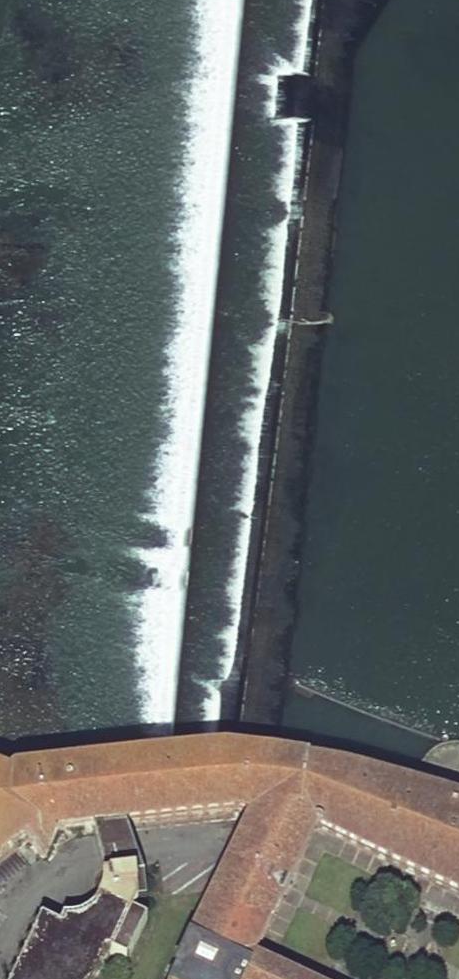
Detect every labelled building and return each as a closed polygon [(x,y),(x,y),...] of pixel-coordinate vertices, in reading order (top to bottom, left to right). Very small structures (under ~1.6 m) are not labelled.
[(106,836),(121,834),(249,818),(257,757),(219,755),(8,775),(57,840),(90,838),(106,836)] [(315,761),(306,761),(279,759),(257,757),(249,818),(229,860),(213,895),(179,970),(174,978),(284,978),(256,966),(285,903),(315,839),(332,847),(348,854),(377,868),(405,881),(458,905),(458,799),(392,781),(315,761)] [(7,858),(11,856),(23,845),(38,864),(57,840),(8,775),(0,775),(0,864),(7,858)] [(107,958),(126,968),(145,926),(129,919),(134,907),(143,906),(142,898),(141,880),(127,848),(121,834),(106,836),(90,838),(94,853),(100,884),(94,908),(61,923),(57,931),(40,923),(14,978),(97,978),(107,958)] [(3,887),(24,872),(11,856),(7,858),(0,864),(0,892),(3,887)]
